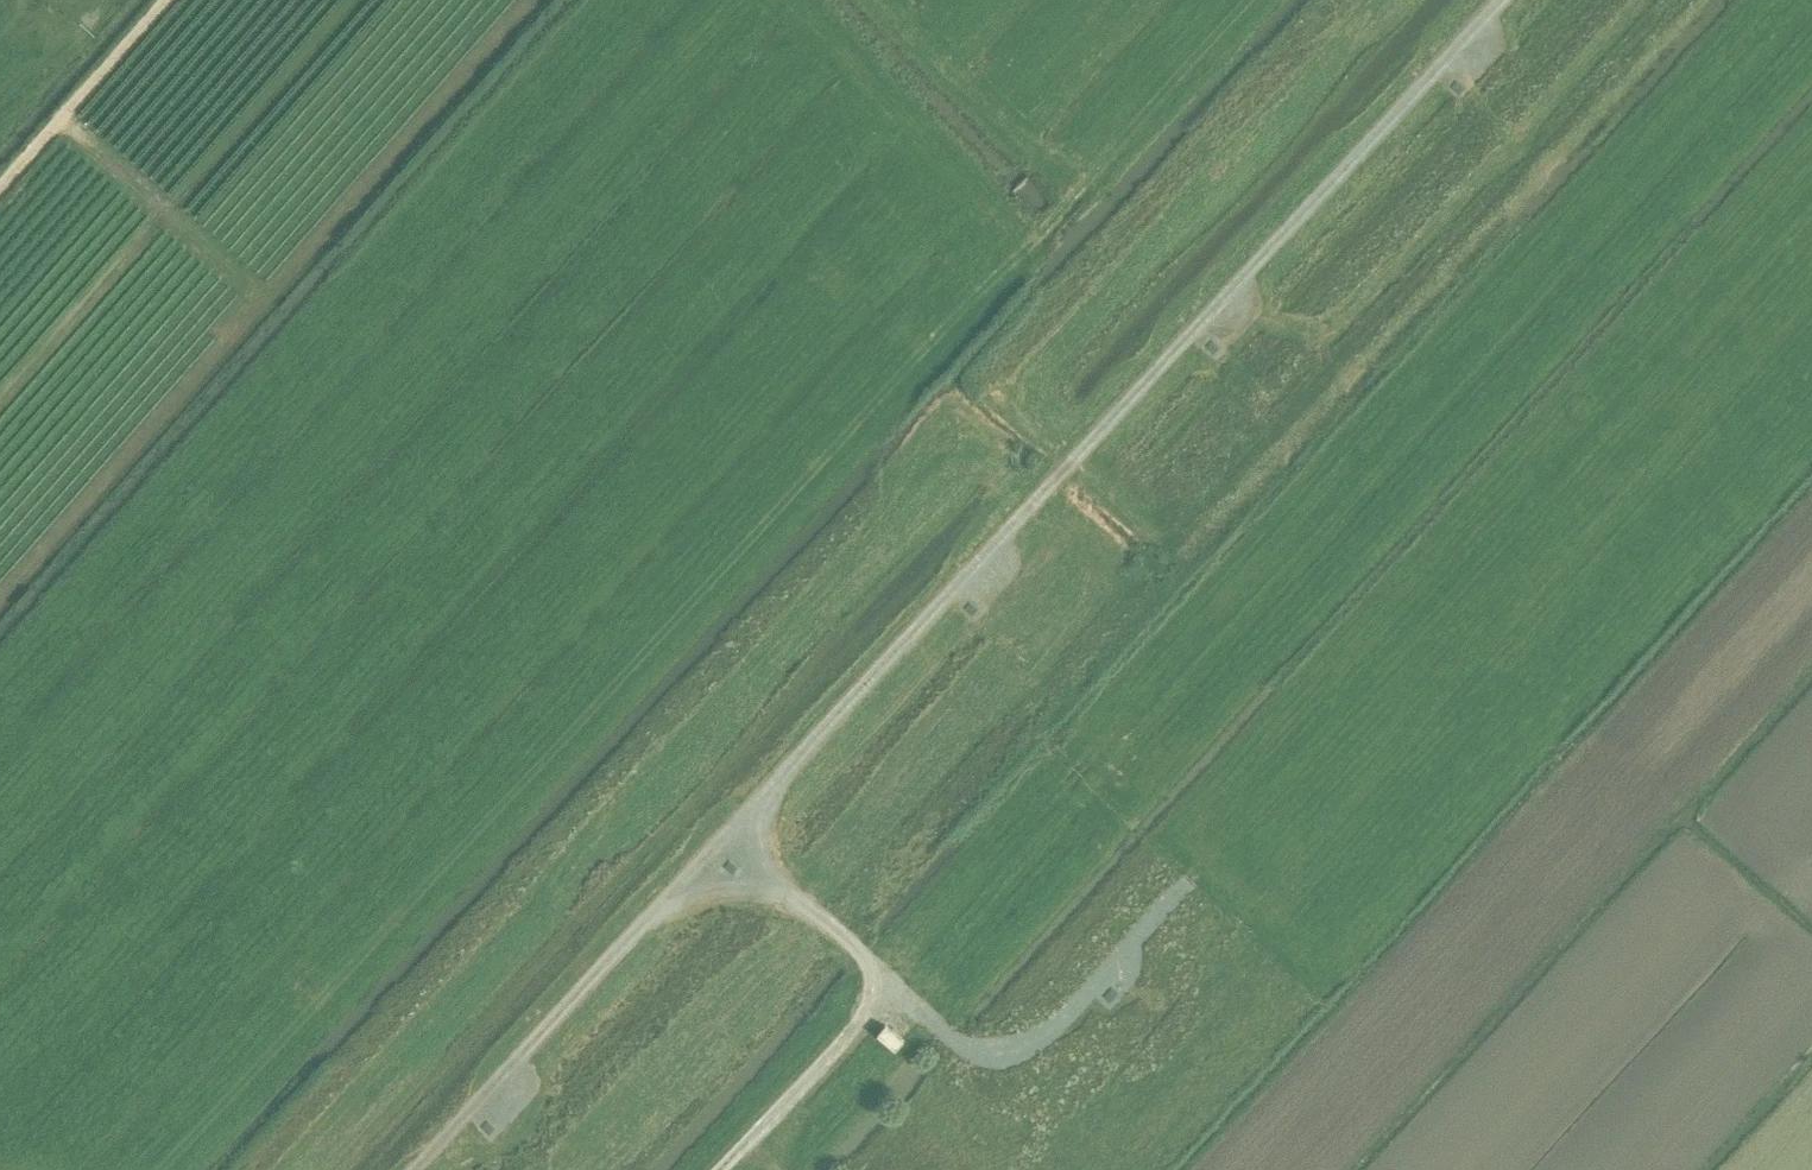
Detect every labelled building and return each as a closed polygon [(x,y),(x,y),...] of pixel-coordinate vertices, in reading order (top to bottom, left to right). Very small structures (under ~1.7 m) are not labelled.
[(887,1023),(880,1033),(899,1047),(906,1037),(887,1023)]
